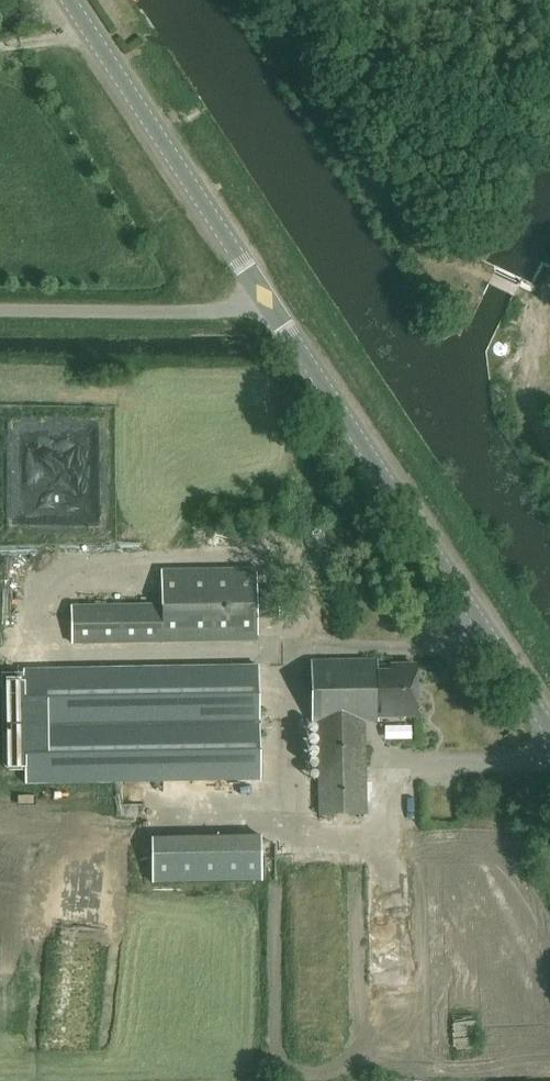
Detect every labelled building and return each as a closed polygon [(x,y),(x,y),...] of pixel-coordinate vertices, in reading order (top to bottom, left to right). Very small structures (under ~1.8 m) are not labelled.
[(256,594),(256,569),(162,571),(162,607),(72,608),(72,645),(257,642),(256,620),(280,620),(279,594),(256,594)] [(377,673),(377,660),(310,661),(310,724),(316,724),(317,816),(363,816),(362,723),(376,723),(376,718),(415,718),(414,668),(389,668),(389,673),(377,673)] [(24,671),(2,672),(3,765),(9,771),(25,771),(25,784),(261,780),(259,663),(24,666),(24,671)]
